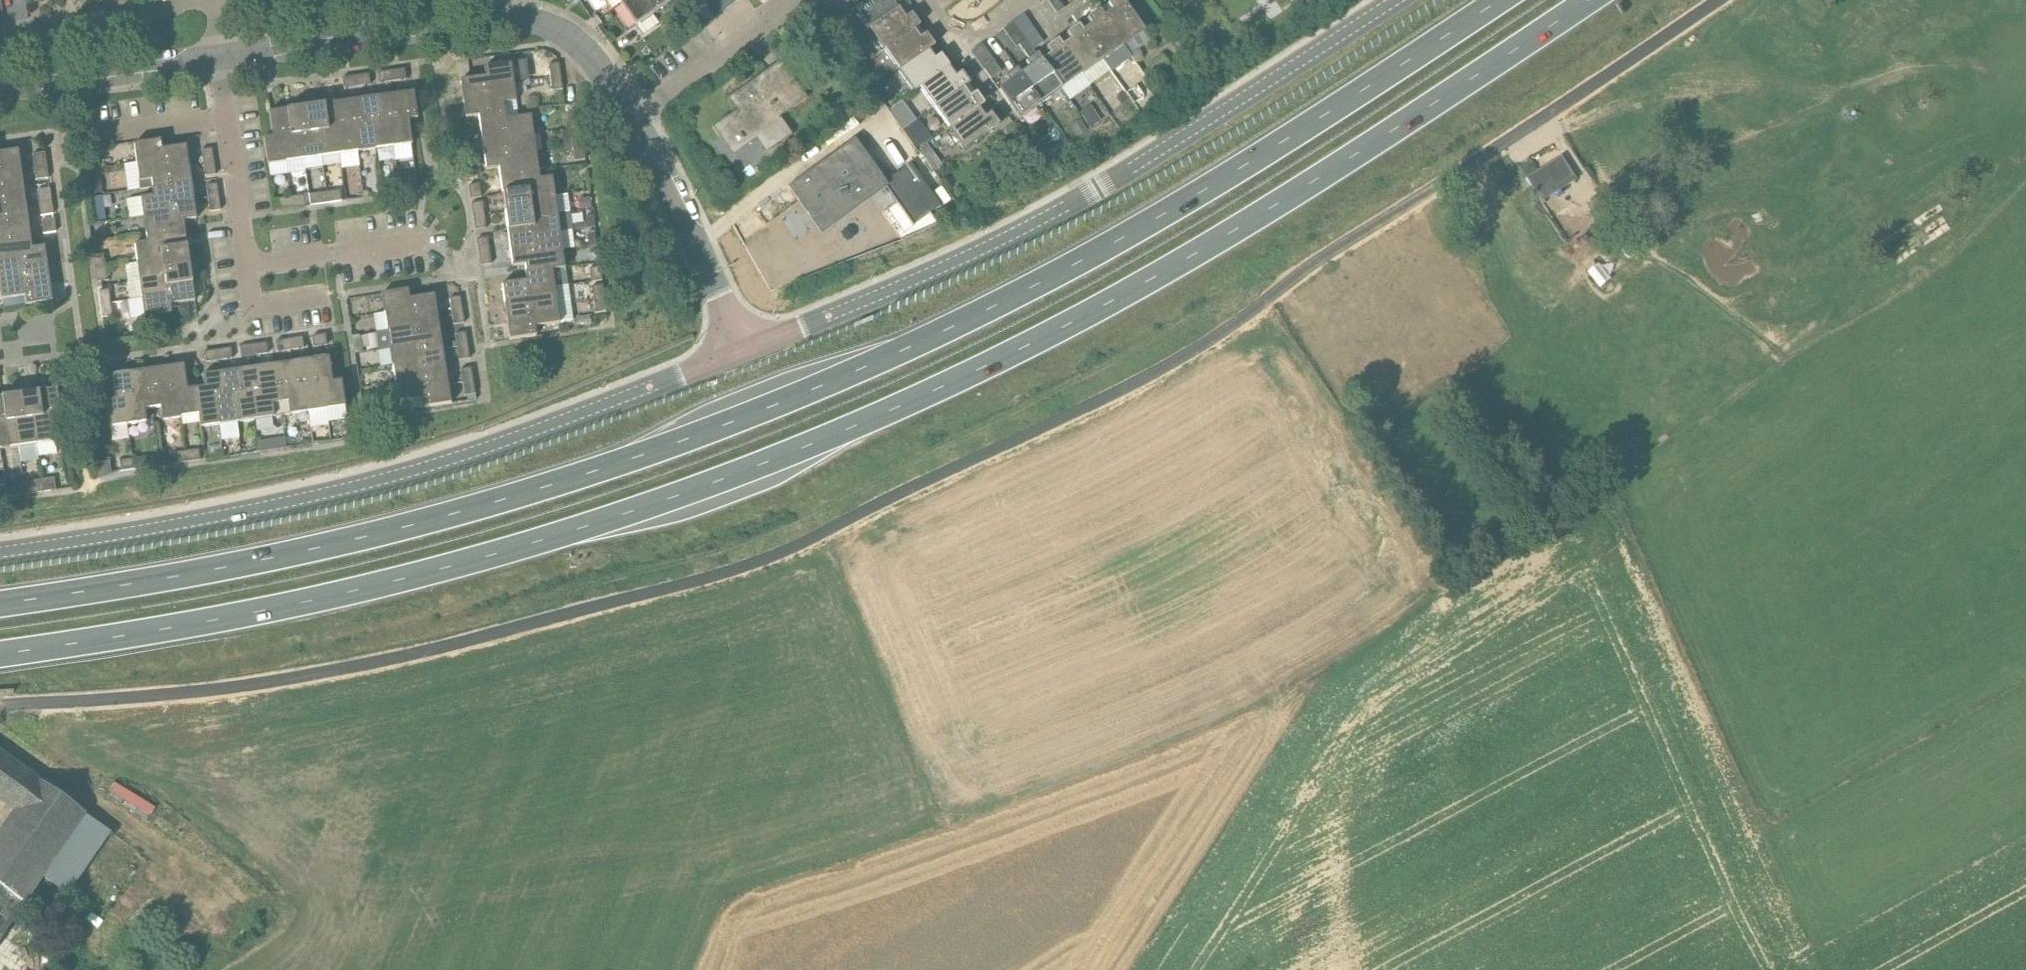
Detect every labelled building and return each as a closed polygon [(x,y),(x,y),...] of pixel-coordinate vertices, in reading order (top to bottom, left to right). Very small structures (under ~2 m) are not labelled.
[(621,4),(636,26),(671,2),(670,0),(627,0),(621,4)] [(914,30),(920,26),(911,14),(905,18),(892,0),(882,0),(869,9),(861,15),(870,28),(869,28),(884,50),(914,30)] [(1064,9),(1058,0),(1049,0),(1048,1),(1057,14),(1064,9)] [(1123,46),(1145,31),(1123,0),(1114,0),(1108,4),(1112,10),(1104,16),(1099,10),(1098,11),(1123,46)] [(861,15),(869,9),(865,3),(856,9),(861,15)] [(1103,60),(1123,46),(1098,11),(1087,19),(1092,25),(1083,31),(1079,25),(1078,26),(1103,60)] [(853,29),(843,15),(832,22),(842,36),(853,29)] [(688,28),(680,16),(669,23),(678,36),(688,28)] [(1082,75),(1103,60),(1078,26),(1067,33),(1071,40),(1063,46),(1058,39),(1057,40),(1082,75)] [(899,71),(928,51),(934,46),(926,34),(920,39),(914,30),(884,50),(899,71)] [(1026,40),(1033,50),(1044,43),(1036,33),(1026,40)] [(1041,104),(1062,90),(1037,55),(1033,50),(1026,40),(1019,45),(1030,60),(1026,62),(1030,69),(1021,75),(1017,69),(1016,69),(1041,104)] [(1062,90),(1082,75),(1057,40),(1046,48),(1051,54),(1042,60),(1037,54),(1037,55),(1062,90)] [(921,87),(949,67),(941,55),(934,59),(928,51),(899,71),(914,92),(921,87)] [(1149,66),(1150,66),(1156,75),(1169,65),(1162,56),(1149,66)] [(984,70),(991,79),(1002,72),(995,62),(984,70)] [(550,78),(561,77),(559,63),(548,65),(550,78)] [(489,96),(487,87),(513,83),(511,64),(484,68),(485,77),(460,80),(463,99),(489,96)] [(754,130),(769,151),(793,134),(780,117),(807,98),(784,65),(756,85),(761,94),(752,100),(743,88),(728,99),(736,111),(712,128),(719,138),(723,135),(730,146),(754,130)] [(936,108),(964,88),(970,84),(961,72),(955,76),(949,67),(921,87),(936,108)] [(391,71),(393,82),(406,80),(405,69),(391,71)] [(1020,119),(1041,104),(1016,69),(1005,77),(1009,83),(999,91),(1020,119)] [(380,84),(393,82),(391,71),(378,73),(380,84)] [(882,80),(876,72),(868,77),(874,86),(882,80)] [(356,76),(357,87),(370,85),(369,74),(356,76)] [(344,89),(357,87),(356,76),(342,78),(344,89)] [(561,77),(550,78),(552,91),(563,90),(561,77)] [(513,83),(487,87),(489,96),(463,99),(466,118),(478,116),(505,112),(504,103),(516,101),(513,83)] [(950,128),(978,109),(984,105),(976,93),(970,97),(964,88),(936,108),(950,128)] [(398,121),(389,122),(393,148),(412,145),(408,120),(417,119),(414,92),(395,95),(398,121)] [(1133,102),(1126,92),(1117,98),(1126,111),(1135,104),(1133,102)] [(375,150),(393,148),(389,122),(398,121),(395,95),(377,97),(381,123),(372,124),(375,150)] [(358,153),(375,150),(372,124),(381,123),(377,97),(359,100),(363,126),(354,127),(358,153)] [(340,155),(358,153),(354,127),(363,126),(359,100),(341,102),(345,128),(336,129),(340,155)] [(897,121),(910,112),(903,101),(890,110),(897,121)] [(322,158),(340,155),(336,129),(345,128),(341,102),(323,105),(327,131),(318,132),(322,158)] [(300,134),(304,160),(322,158),(318,132),(327,131),(323,105),(305,107),(309,133),(300,134)] [(1101,120),(1090,105),(1080,113),(1091,128),(1101,120)] [(286,163),(304,160),(300,134),(309,133),(305,107),(288,110),(291,136),(282,137),(286,163)] [(950,128),(965,149),(999,125),(991,113),(984,118),(978,109),(950,128)] [(267,165),(286,163),(282,137),(291,136),(288,110),(269,113),(272,137),(263,138),(267,165)] [(478,116),(481,133),(506,130),(507,139),(534,135),(531,116),(506,119),(505,112),(478,116)] [(570,130),(581,129),(579,115),(568,117),(570,130)] [(1088,131),(1081,119),(1071,126),(1078,137),(1088,131)] [(931,139),(918,120),(905,129),(918,148),(931,139)] [(583,146),(583,142),(581,129),(570,130),(572,143),(573,143),(574,148),(583,146)] [(510,156),(536,153),(534,135),(507,139),(506,130),(481,133),(483,151),(509,147),(510,156)] [(163,169),(189,165),(186,146),(161,150),(160,141),(133,144),(136,163),(162,160),(163,169)] [(828,162),(827,161),(790,187),(791,188),(797,183),(827,224),(860,200),(884,183),(885,183),(884,182),(854,141),(832,157),(833,158),(828,162)] [(939,162),(926,144),(919,149),(931,167),(939,162)] [(583,146),(574,148),(576,160),(585,159),(583,146)] [(539,171),(536,153),(510,156),(509,147),(483,151),(486,170),(498,168),(500,177),(539,171)] [(203,163),(214,162),(212,148),(201,150),(203,163)] [(21,169),(18,151),(0,153),(0,172),(21,169)] [(34,167),(47,166),(45,153),(32,155),(34,167)] [(1561,154),(1527,176),(1543,200),(1577,178),(1561,154)] [(152,180),(153,188),(191,183),(189,165),(163,169),(162,160),(136,163),(139,182),(152,180)] [(214,162),(203,163),(205,176),(216,175),(214,162)] [(885,183),(884,183),(886,187),(913,225),(941,206),(911,163),(884,182),(885,183)] [(47,166),(34,167),(36,180),(48,179),(47,166)] [(23,187),(21,169),(0,172),(0,190),(23,187)] [(529,200),(555,196),(553,178),(540,179),(539,171),(500,177),(502,195),(528,191),(529,200)] [(99,180),(87,181),(89,195),(101,193),(99,180)] [(169,213),(168,204),(193,201),(191,183),(153,188),(155,196),(142,198),(144,217),(169,213)] [(208,199),(219,197),(217,184),(206,185),(208,199)] [(469,185),(471,199),(481,197),(479,184),(469,185)] [(0,209),(26,205),(23,187),(0,190),(0,209)] [(39,203),(52,201),(50,188),(37,190),(39,203)] [(327,192),(328,203),(341,201),(340,191),(327,192)] [(531,218),(558,214),(555,196),(529,200),(528,191),(502,195),(505,212),(530,209),(531,218)] [(315,205),(328,203),(327,192),(313,194),(315,205)] [(291,197),(292,208),(306,206),(304,196),(291,197)] [(219,197),(208,199),(210,212),(221,210),(219,197)] [(279,210),(292,208),(291,197),(278,199),(279,210)] [(592,209),(590,197),(579,199),(580,210),(592,209)] [(52,201),(39,203),(41,216),(53,214),(52,201)] [(144,217),(147,234),(184,229),(183,221),(196,219),(193,201),(168,204),(169,213),(144,217)] [(473,217),(484,215),(482,202),(471,204),(473,217)] [(3,226),(28,223),(26,205),(0,209),(0,218),(1,217),(3,226)] [(91,209),(93,221),(106,220),(104,208),(91,209)] [(558,214),(531,218),(530,209),(505,212),(507,230),(533,227),(534,236),(560,232),(558,214)] [(484,215),(473,217),(475,230),(486,228),(484,215)] [(595,226),(594,215),(585,216),(587,227),(595,226)] [(31,241),(28,223),(3,226),(1,217),(0,218),(0,245),(31,241)] [(56,232),(54,219),(42,221),(43,234),(56,232)] [(562,250),(560,232),(534,236),(533,227),(507,230),(509,248),(535,245),(536,253),(562,250)] [(591,228),(579,229),(580,236),(592,234),(591,228)] [(163,259),(161,251),(187,247),(184,229),(147,234),(148,242),(135,244),(137,263),(163,259)] [(479,252),(490,251),(488,238),(477,239),(479,252)] [(47,266),(45,247),(32,249),(31,241),(0,245),(0,263),(20,260),(21,269),(47,266)] [(565,268),(562,250),(536,253),(535,245),(509,248),(512,267),(524,265),(525,273),(552,270),(553,270),(565,268)] [(164,268),(189,265),(187,247),(161,251),(163,259),(137,263),(137,264),(126,265),(129,282),(165,277),(164,268)] [(490,251),(479,252),(481,266),(492,264),(490,251)] [(95,269),(106,267),(104,254),(93,256),(95,269)] [(24,287),(50,283),(47,266),(21,269),(20,260),(0,263),(0,281),(23,278),(24,287)] [(166,286),(192,283),(189,265),(164,268),(165,277),(129,282),(131,300),(168,295),(166,286)] [(106,267),(95,269),(97,282),(108,281),(106,267)] [(602,280),(601,267),(591,269),(592,281),(602,280)] [(530,300),(529,291),(555,287),(553,270),(552,270),(525,273),(526,281),(502,284),(504,303),(530,300)] [(26,306),(52,302),(50,283),(24,287),(23,278),(0,281),(0,300),(3,300),(24,297),(26,306)] [(133,319),(144,317),(144,318),(171,314),(170,305),(195,302),(192,283),(166,286),(168,295),(131,300),(133,319)] [(595,299),(605,298),(603,285),(593,286),(595,299)] [(504,303),(507,321),(532,318),(531,309),(558,305),(555,287),(529,291),(530,300),(504,303)] [(100,305),(111,303),(109,290),(98,291),(100,305)] [(410,309),(411,318),(437,314),(434,295),(409,299),(408,290),(381,294),(384,313),(410,309)] [(4,309),(26,306),(24,297),(3,300),(4,309)] [(452,312),(462,310),(460,297),(450,298),(452,312)] [(605,298),(595,299),(597,312),(607,311),(605,298)] [(188,302),(176,304),(178,317),(190,316),(188,302)] [(111,303),(100,305),(102,318),(113,316),(111,303)] [(536,336),(535,327),(560,323),(558,305),(531,309),(532,318),(507,321),(509,340),(536,336)] [(387,331),(413,327),(414,336),(440,332),(437,314),(411,318),(410,309),(384,313),(387,331)] [(462,310),(452,312),(454,325),(464,323),(462,310)] [(390,349),(415,345),(417,353),(442,350),(440,332),(414,336),(413,327),(387,331),(377,332),(380,350),(390,348),(390,349)] [(457,347),(468,346),(466,332),(455,334),(457,347)] [(312,337),(314,347),(327,345),(326,335),(312,337)] [(289,340),(290,351),(304,349),(302,338),(289,340)] [(277,352),(290,351),(289,340),(276,342),(277,352)] [(253,345),(255,356),(268,354),(266,343),(253,345)] [(241,358),(255,356),(253,345),(240,347),(241,358)] [(418,362),(419,371),(445,367),(442,350),(417,353),(415,345),(390,349),(392,366),(418,362)] [(468,346),(457,347),(459,360),(470,359),(468,346)] [(218,350),(219,361),(232,359),(231,348),(218,350)] [(206,363),(219,361),(218,350),(204,352),(206,363)] [(323,385),(326,410),(345,408),(341,381),(332,382),(329,357),(310,360),(314,386),(323,385)] [(308,413),(326,410),(323,385),(314,386),(310,360),(292,363),(296,388),(305,387),(308,413)] [(395,384),(421,380),(422,389),(448,385),(445,367),(419,371),(418,362),(392,366),(395,384)] [(291,415),(308,413),(305,387),(296,388),(292,363),(274,365),(280,403),(289,402),(291,415)] [(181,417),(199,414),(196,388),(187,390),(184,365),(165,368),(169,393),(177,392),(181,417)] [(272,404),(280,403),(274,365),(256,368),(260,393),(251,395),(255,420),(274,417),(272,404)] [(163,420),(181,417),(177,392),(169,393),(165,368),(147,370),(152,408),(162,407),(163,420)] [(239,370),(243,396),(234,397),(238,422),(255,420),(251,395),(260,393),(256,368),(239,370)] [(462,383),(473,381),(471,368),(460,370),(462,383)] [(145,409),(152,408),(147,370),(129,373),(133,398),(124,400),(128,425),(147,423),(145,409)] [(234,397),(243,396),(239,370),(221,373),(225,398),(216,400),(220,425),(238,422),(234,397)] [(105,401),(109,428),(128,425),(124,400),(133,398),(129,373),(110,375),(114,400),(105,401)] [(199,414),(201,427),(220,425),(216,400),(225,398),(221,373),(202,375),(204,387),(196,388),(199,414)] [(424,408),(451,404),(448,385),(422,389),(421,380),(395,384),(398,403),(399,403),(422,399),(424,408)] [(473,381),(462,383),(464,396),(475,394),(473,381)] [(38,392),(42,418),(33,419),(36,445),(55,442),(51,417),(60,416),(57,389),(38,392)] [(103,405),(100,389),(88,391),(90,407),(103,405)] [(33,419),(42,418),(38,392),(20,394),(24,420),(15,421),(18,447),(36,445),(33,419)] [(24,420),(20,394),(2,397),(6,423),(0,423),(0,446),(1,450),(1,449),(18,447),(15,421),(24,420)] [(422,399),(399,403),(401,412),(424,408),(422,399)] [(186,451),(188,461),(201,460),(199,450),(186,451)] [(175,463),(188,461),(186,451),(173,453),(175,463)] [(133,459),(135,469),(148,467),(146,457),(133,459)] [(122,471),(135,469),(133,459),(120,461),(122,471)] [(41,480),(42,492),(57,490),(55,478),(41,480)] [(25,494),(42,492),(41,480),(23,482),(25,494)] [(7,497),(25,494),(23,482),(5,485),(7,497)] [(24,906),(55,862),(66,869),(86,838),(73,830),(84,814),(0,753),(0,800),(15,810),(0,831),(0,887),(24,906)] [(117,790),(113,799),(155,817),(159,808),(117,790)] [(24,906),(0,887),(0,941),(24,906)]
